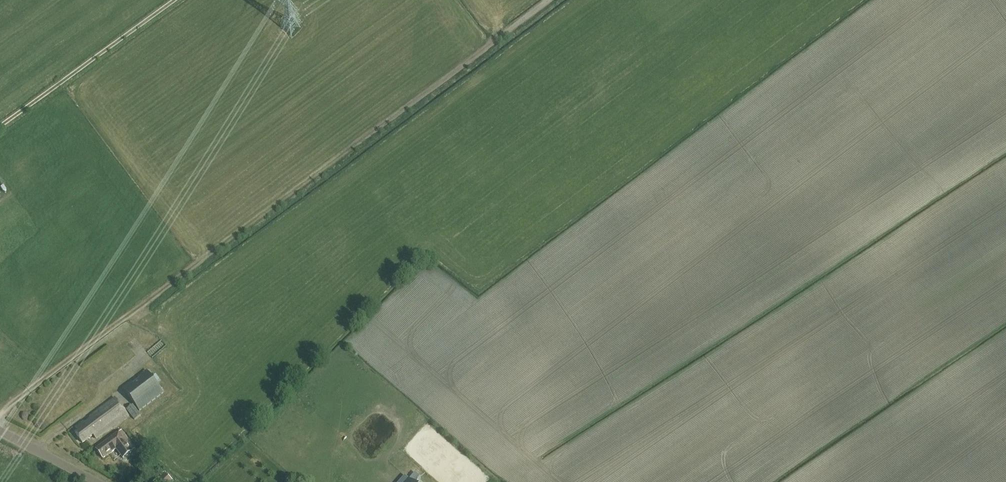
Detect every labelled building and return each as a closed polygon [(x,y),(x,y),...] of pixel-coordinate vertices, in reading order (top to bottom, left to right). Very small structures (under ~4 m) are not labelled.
[(147,371),(138,377),(140,379),(133,383),(132,381),(123,387),(139,411),(163,393),(157,384),(161,381),(156,374),(152,377),(147,371)] [(90,380),(84,389),(93,395),(99,385),(90,380)] [(114,426),(115,427),(129,417),(115,398),(75,427),(78,431),(75,433),(82,443),(93,435),(96,440),(114,426)] [(132,405),(126,410),(134,420),(140,415),(132,405)] [(118,433),(95,449),(102,459),(116,449),(123,459),(132,452),(134,450),(121,432),(119,434),(118,433)] [(172,480),(164,473),(157,481),(170,481),(172,480)] [(393,481),(396,481),(398,479),(390,473),(386,478),(393,481)]
